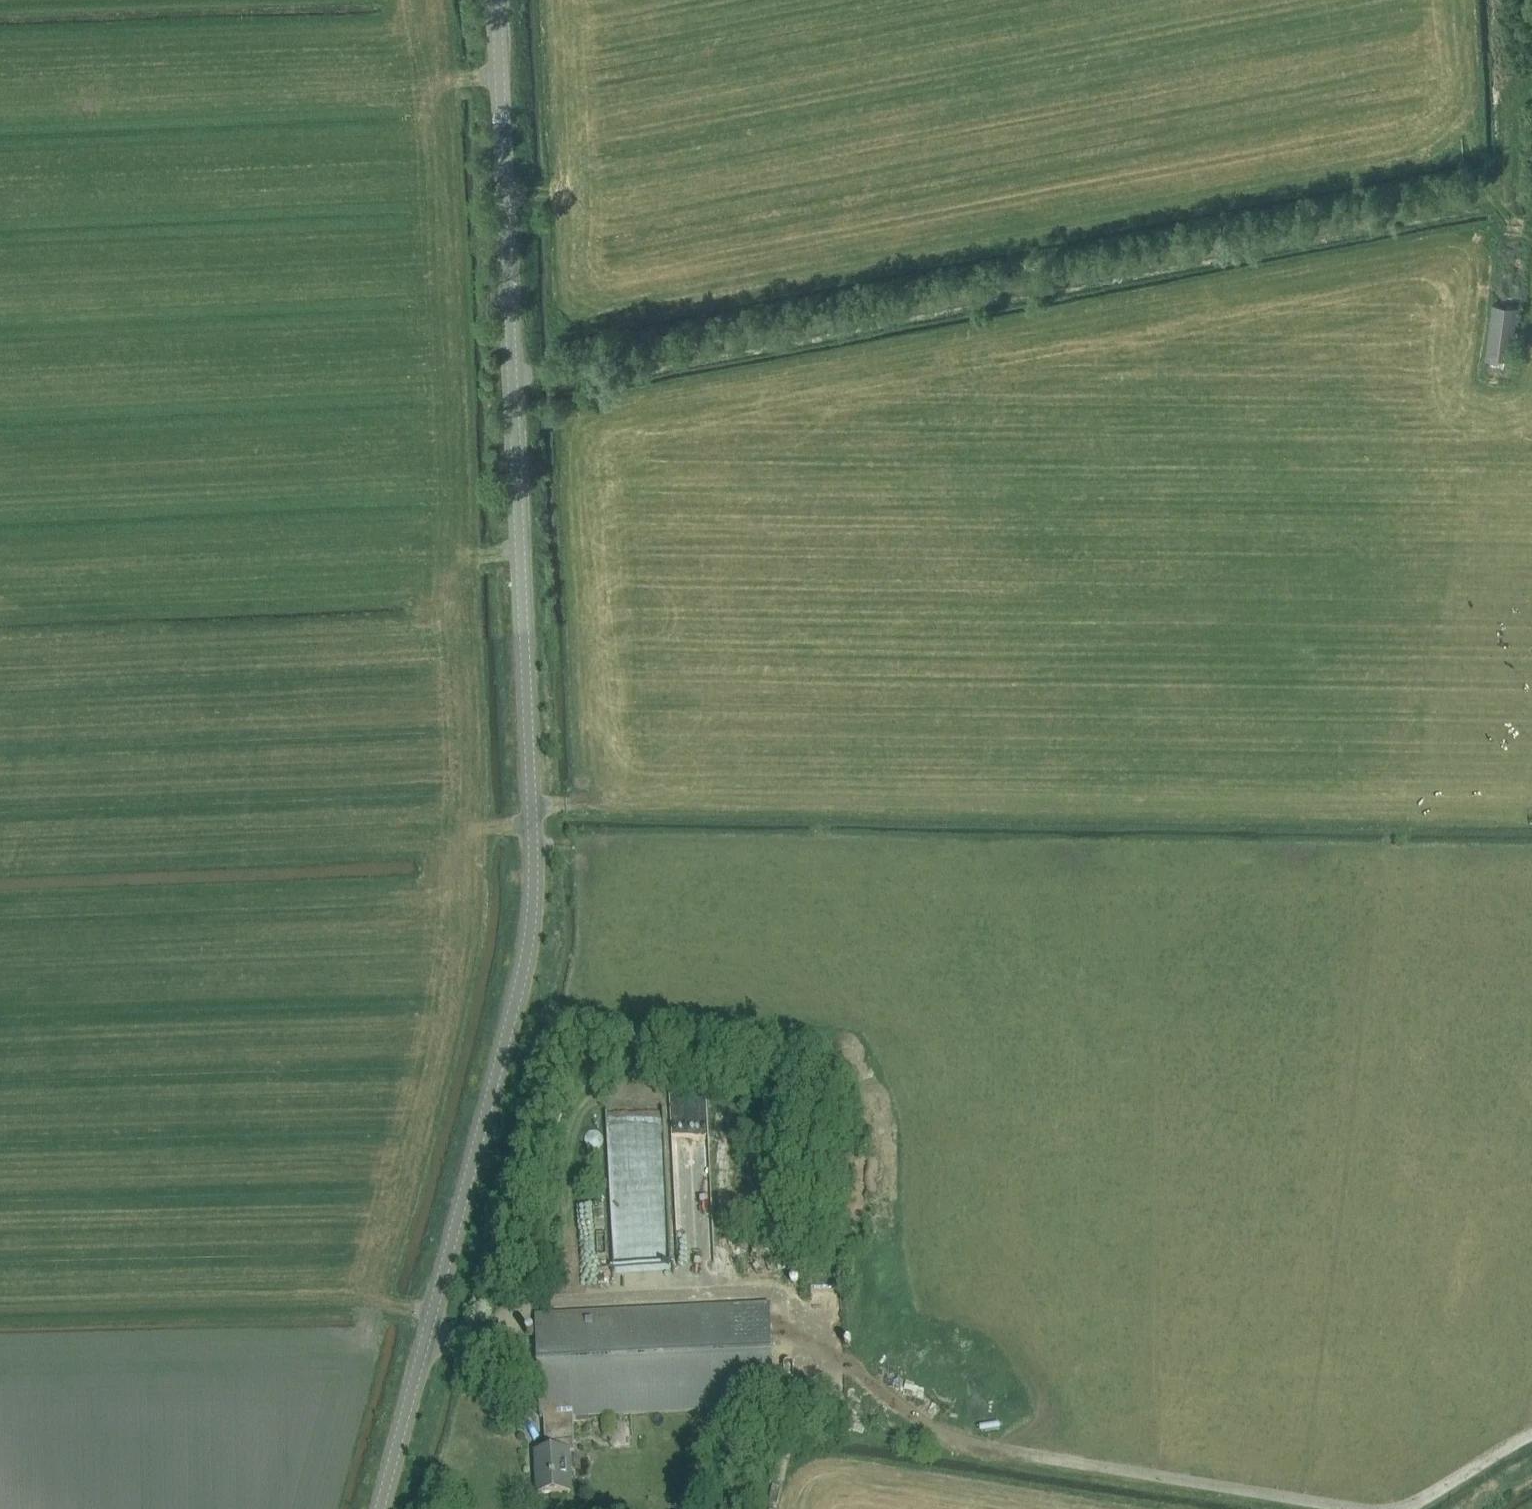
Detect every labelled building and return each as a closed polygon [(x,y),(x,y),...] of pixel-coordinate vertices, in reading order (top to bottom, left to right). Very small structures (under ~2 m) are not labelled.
[(1510,362),(1518,307),(1494,304),(1485,358),(1510,362)] [(666,1141),(665,1103),(610,1104),(612,1142),(666,1141)] [(705,1104),(697,1182),(732,1185),(740,1107),(705,1104)] [(550,1271),(527,1271),(528,1288),(550,1287),(550,1271)] [(536,1452),(536,1453),(538,1494),(571,1493),(569,1452),(574,1451),(572,1416),(774,1406),(769,1303),(535,1315),(540,1418),(544,1418),(546,1452),(536,1452)]
